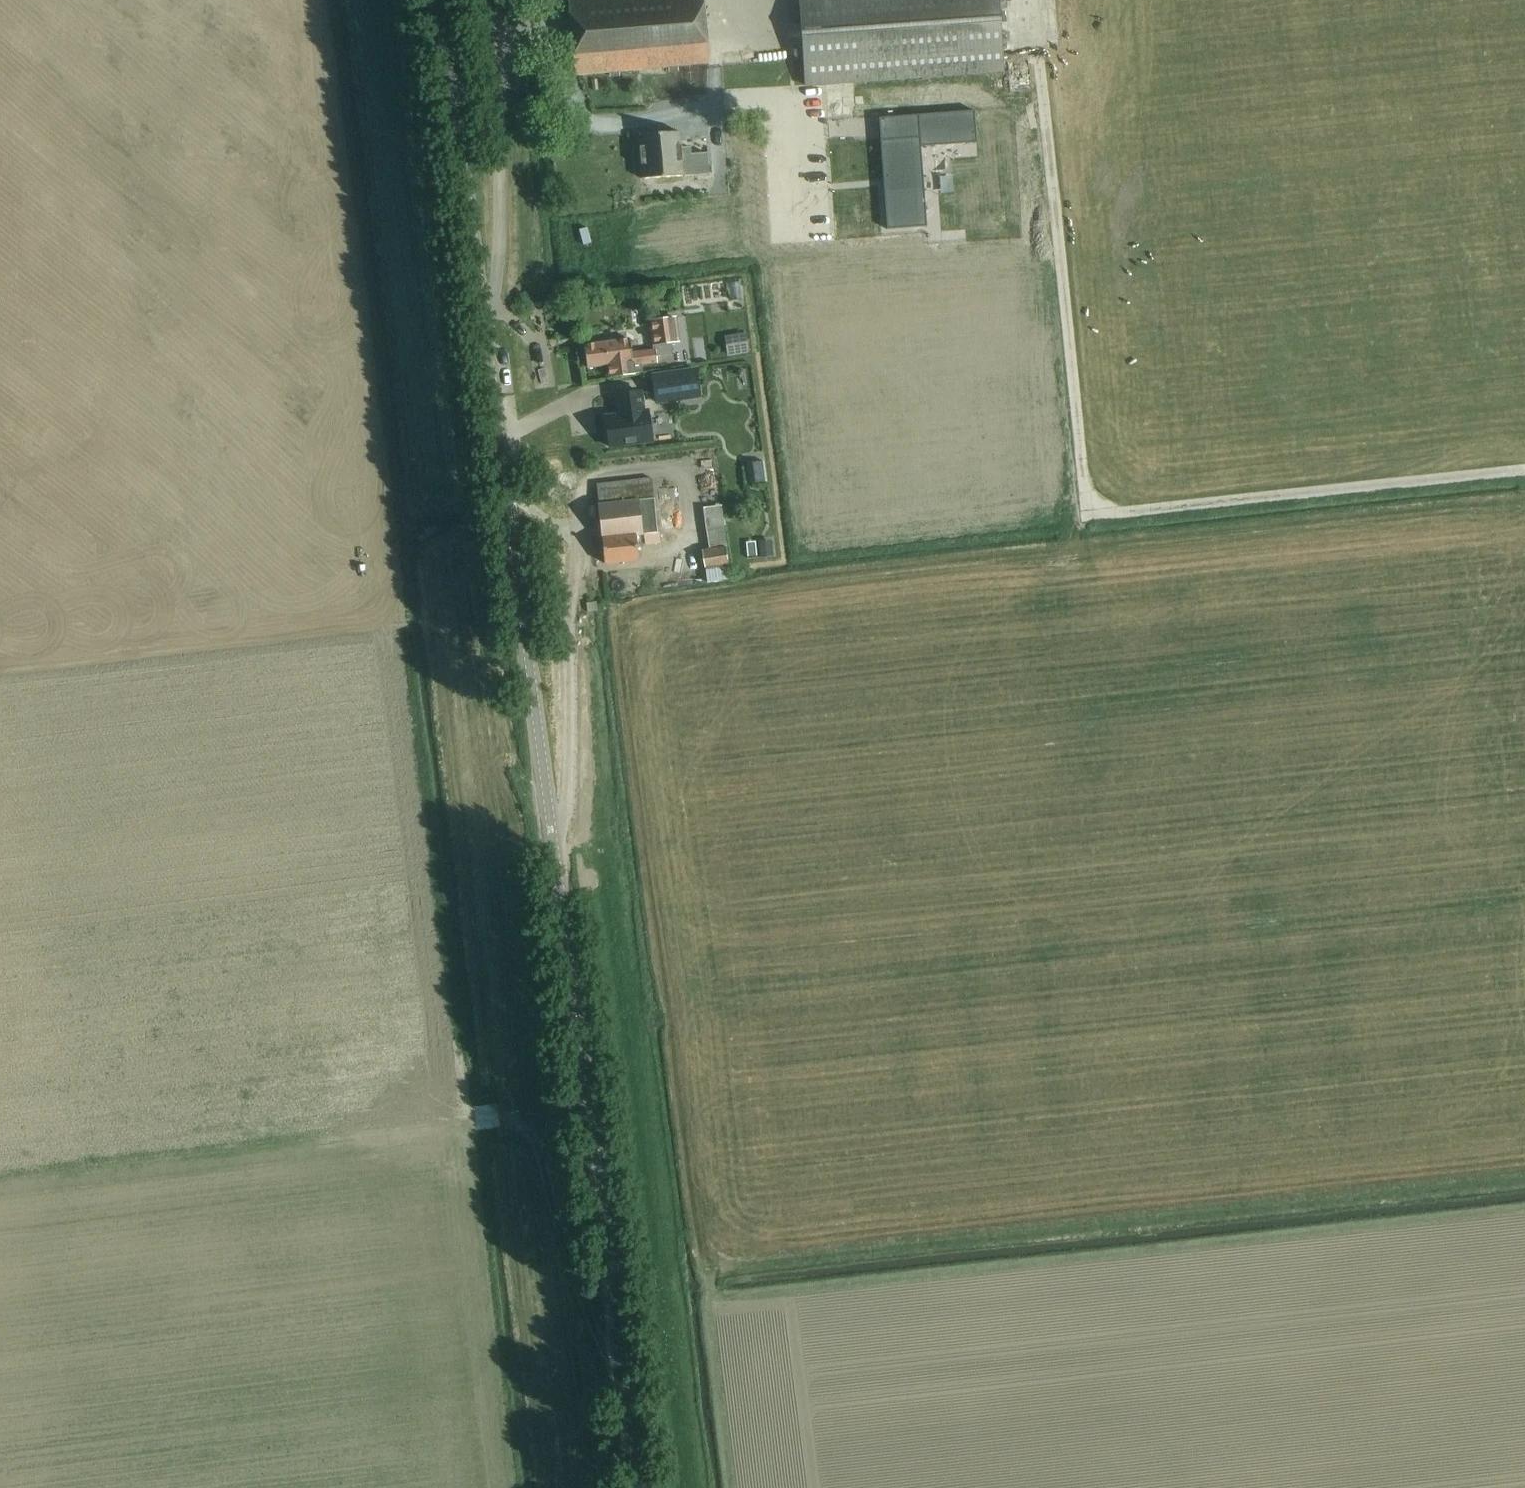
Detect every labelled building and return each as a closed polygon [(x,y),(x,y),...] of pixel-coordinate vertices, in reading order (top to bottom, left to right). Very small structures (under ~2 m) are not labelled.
[(595,73),(710,64),(705,0),(569,0),(575,75),(595,73)] [(1002,72),(997,0),(797,0),(803,86),(1002,72)] [(1042,54),(1043,42),(1025,41),(1025,54),(1042,54)] [(976,142),(974,110),(878,117),(886,228),(926,225),(922,171),(920,146),(934,145),(976,142)] [(679,147),(678,131),(658,132),(638,133),(642,178),(707,173),(706,152),(689,153),(689,146),(679,147)] [(672,353),(670,342),(676,341),(673,316),(651,319),(655,348),(630,352),(629,338),(583,345),(586,367),(607,364),(609,376),(641,372),(640,364),(656,362),(655,355),(672,353)] [(696,366),(650,373),(655,404),(701,397),(696,366)] [(637,391),(612,394),(615,414),(601,416),(606,446),(648,440),(644,410),(639,411),(637,391)] [(604,563),(624,561),(638,559),(636,544),(659,541),(651,478),(616,482),(596,484),(604,563)] [(703,507),(708,549),(701,550),(704,567),(727,564),(720,505),(703,507)]
